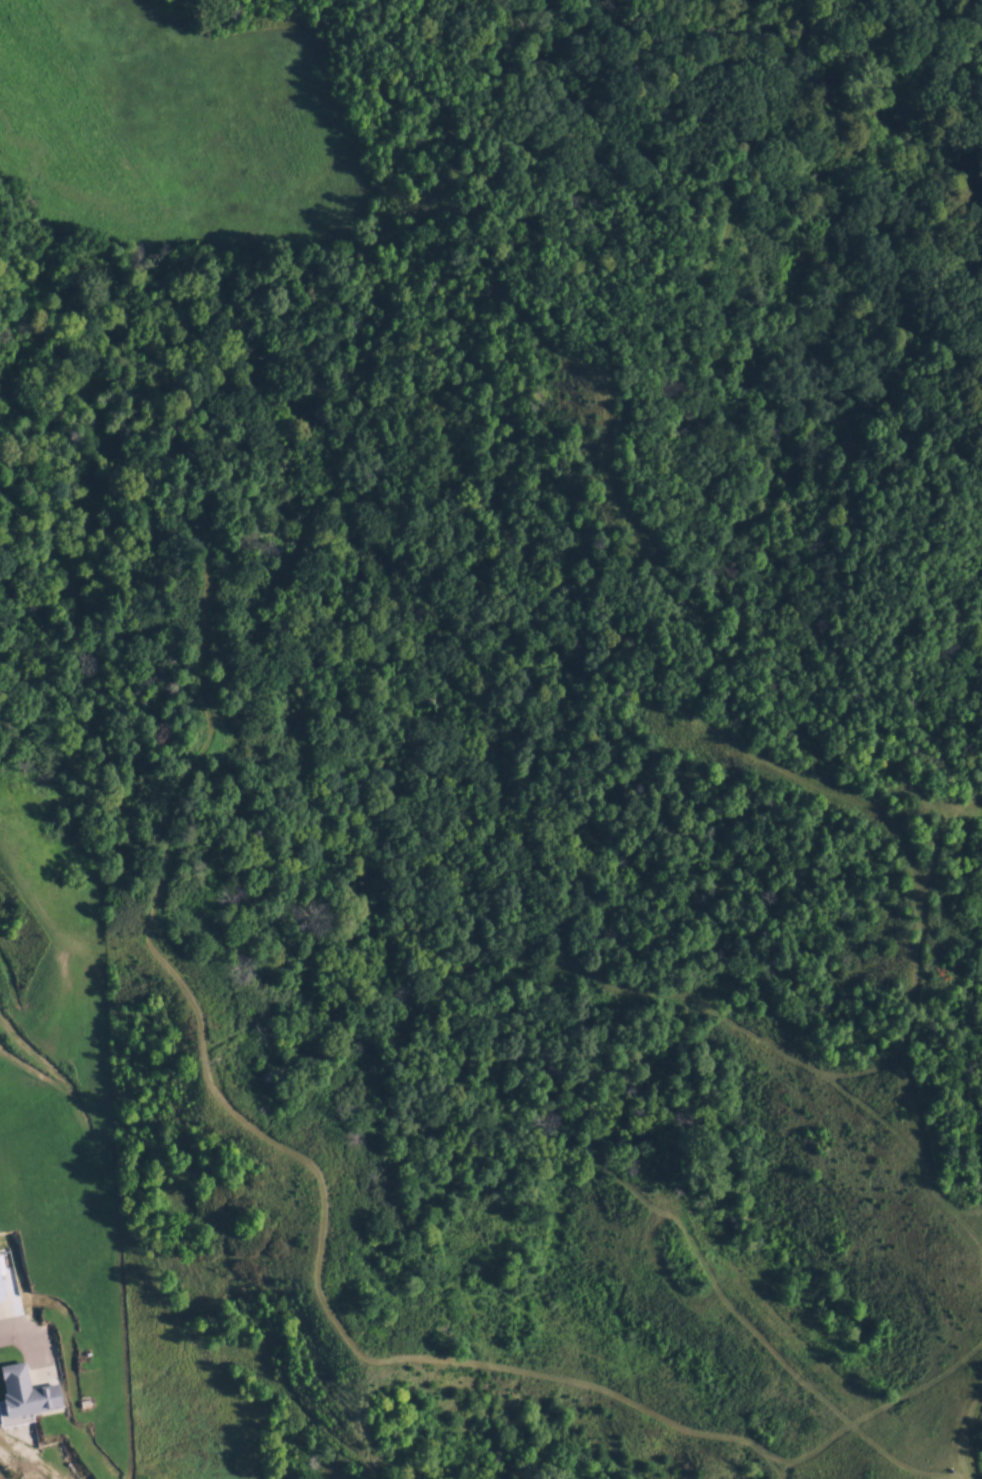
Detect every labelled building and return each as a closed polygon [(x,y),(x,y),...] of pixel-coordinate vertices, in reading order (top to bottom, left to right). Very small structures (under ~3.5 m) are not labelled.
[(0,1365),(9,1416),(63,1408),(59,1382),(30,1387),(26,1361),(0,1365)]
